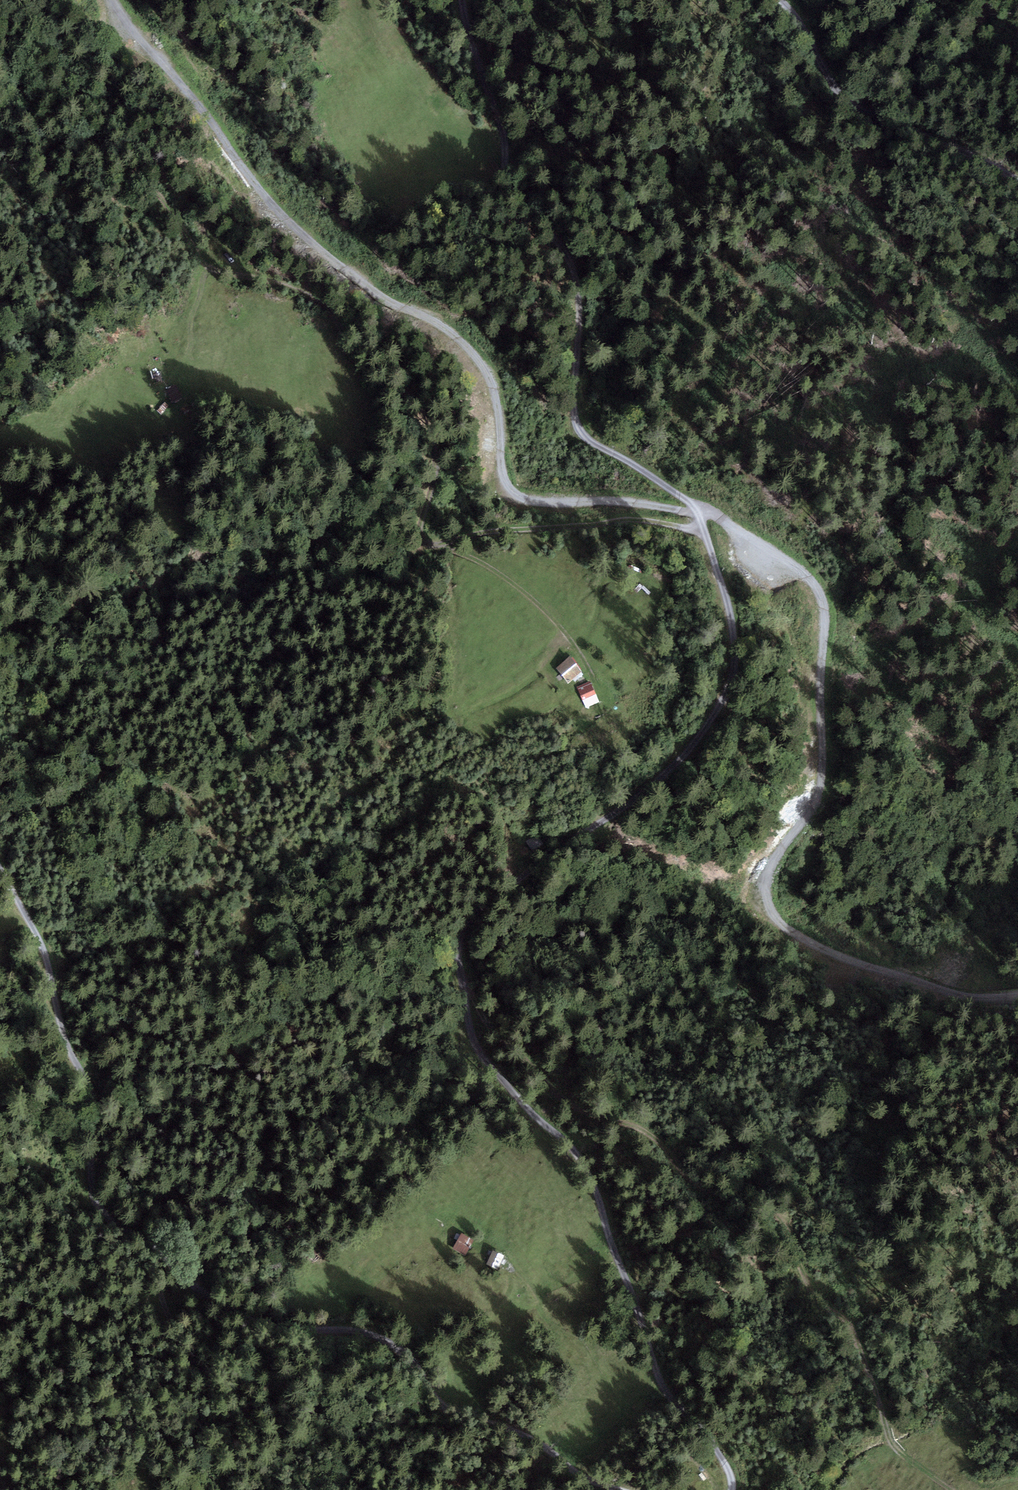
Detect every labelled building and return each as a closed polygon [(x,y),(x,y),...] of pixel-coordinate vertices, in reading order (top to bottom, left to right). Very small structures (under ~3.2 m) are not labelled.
[(581,670),(570,656),(555,668),(567,682),(581,670)] [(599,702),(590,682),(577,687),(586,708),(599,702)] [(473,1240),(462,1233),(453,1249),(464,1255),(473,1240)] [(505,1255),(493,1250),(486,1264),(498,1270),(505,1255)]
